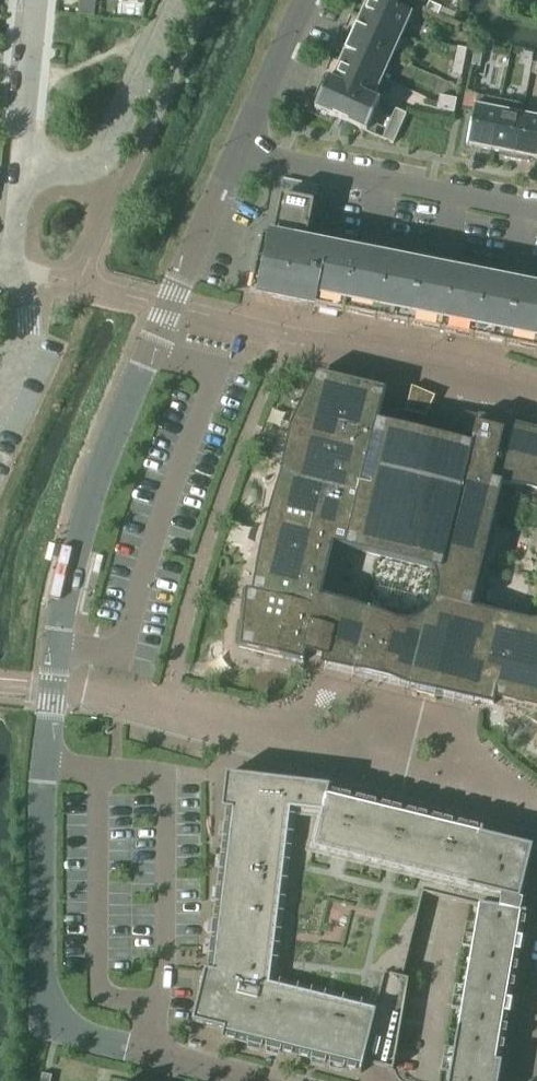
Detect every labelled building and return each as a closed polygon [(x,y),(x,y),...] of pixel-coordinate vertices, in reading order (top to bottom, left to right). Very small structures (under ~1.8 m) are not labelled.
[(401,37),(412,15),(378,0),(369,0),(360,19),(401,37)] [(93,17),(94,4),(80,2),(79,15),(93,17)] [(441,9),(429,4),(426,12),(438,17),(441,9)] [(401,37),(360,19),(351,41),(392,59),(401,37)] [(392,59),(351,41),(341,62),(382,81),(392,59)] [(437,42),(433,51),(445,57),(449,47),(437,42)] [(453,75),(462,76),(467,51),(458,49),(453,75)] [(483,55),(474,54),(471,67),(480,68),(483,55)] [(382,81),(341,62),(332,82),(328,81),(327,82),(373,102),(373,101),(382,81)] [(373,102),(327,82),(315,110),(333,118),(334,119),(340,121),(341,122),(347,125),(348,125),(349,125),(359,130),(365,133),(365,132),(367,133),(380,104),(373,101),(373,102)] [(466,95),(463,108),(473,110),(476,97),(466,95)] [(437,110),(454,113),(457,100),(440,97),(437,110)] [(490,152),(500,101),(476,97),(473,110),(466,147),(467,148),(468,147),(490,152)] [(500,101),(490,152),(506,155),(505,160),(513,161),(521,117),(523,117),(525,106),(500,101)] [(393,115),(388,125),(399,131),(404,120),(393,115)] [(523,117),(521,117),(513,161),(521,163),(522,158),(536,161),(536,120),(523,117)] [(388,125),(384,135),(395,141),(399,131),(388,125)] [(395,141),(384,135),(380,144),(391,149),(395,141)] [(281,198),(272,240),(262,238),(259,254),(253,280),(254,280),(251,295),(261,297),(261,298),(536,353),(536,285),(324,243),(330,216),(312,212),(314,205),(281,198)] [(453,413),(446,441),(378,424),(386,392),(318,376),(315,382),(309,392),(305,400),(301,409),(290,434),(309,439),(307,448),(302,446),(296,459),(289,480),(281,505),(275,526),(269,551),(266,565),(262,588),(266,589),(264,597),(245,592),(240,649),(303,664),(306,653),(326,658),(325,664),(418,687),(417,694),(435,698),(436,691),(494,705),(496,697),(536,708),(536,624),(533,624),(529,624),(472,610),(503,484),(504,485),(506,485),(508,485),(510,485),(513,485),(515,485),(517,486),(520,486),(522,486),(524,487),(526,487),(527,487),(529,488),(531,488),(534,489),(536,489),(536,490),(536,434),(453,413)] [(226,776),(222,812),(227,813),(208,973),(206,973),(193,1024),(224,1032),(222,1040),(361,1075),(364,1064),(393,1072),(409,981),(403,980),(423,895),(479,908),(449,1080),(499,1080),(502,1064),(501,1064),(509,1016),(510,1016),(512,1002),(520,954),(523,940),(522,940),(526,914),(499,910),(502,898),(519,902),(532,849),(482,837),(483,832),(446,823),(329,794),(330,789),(226,776)]
